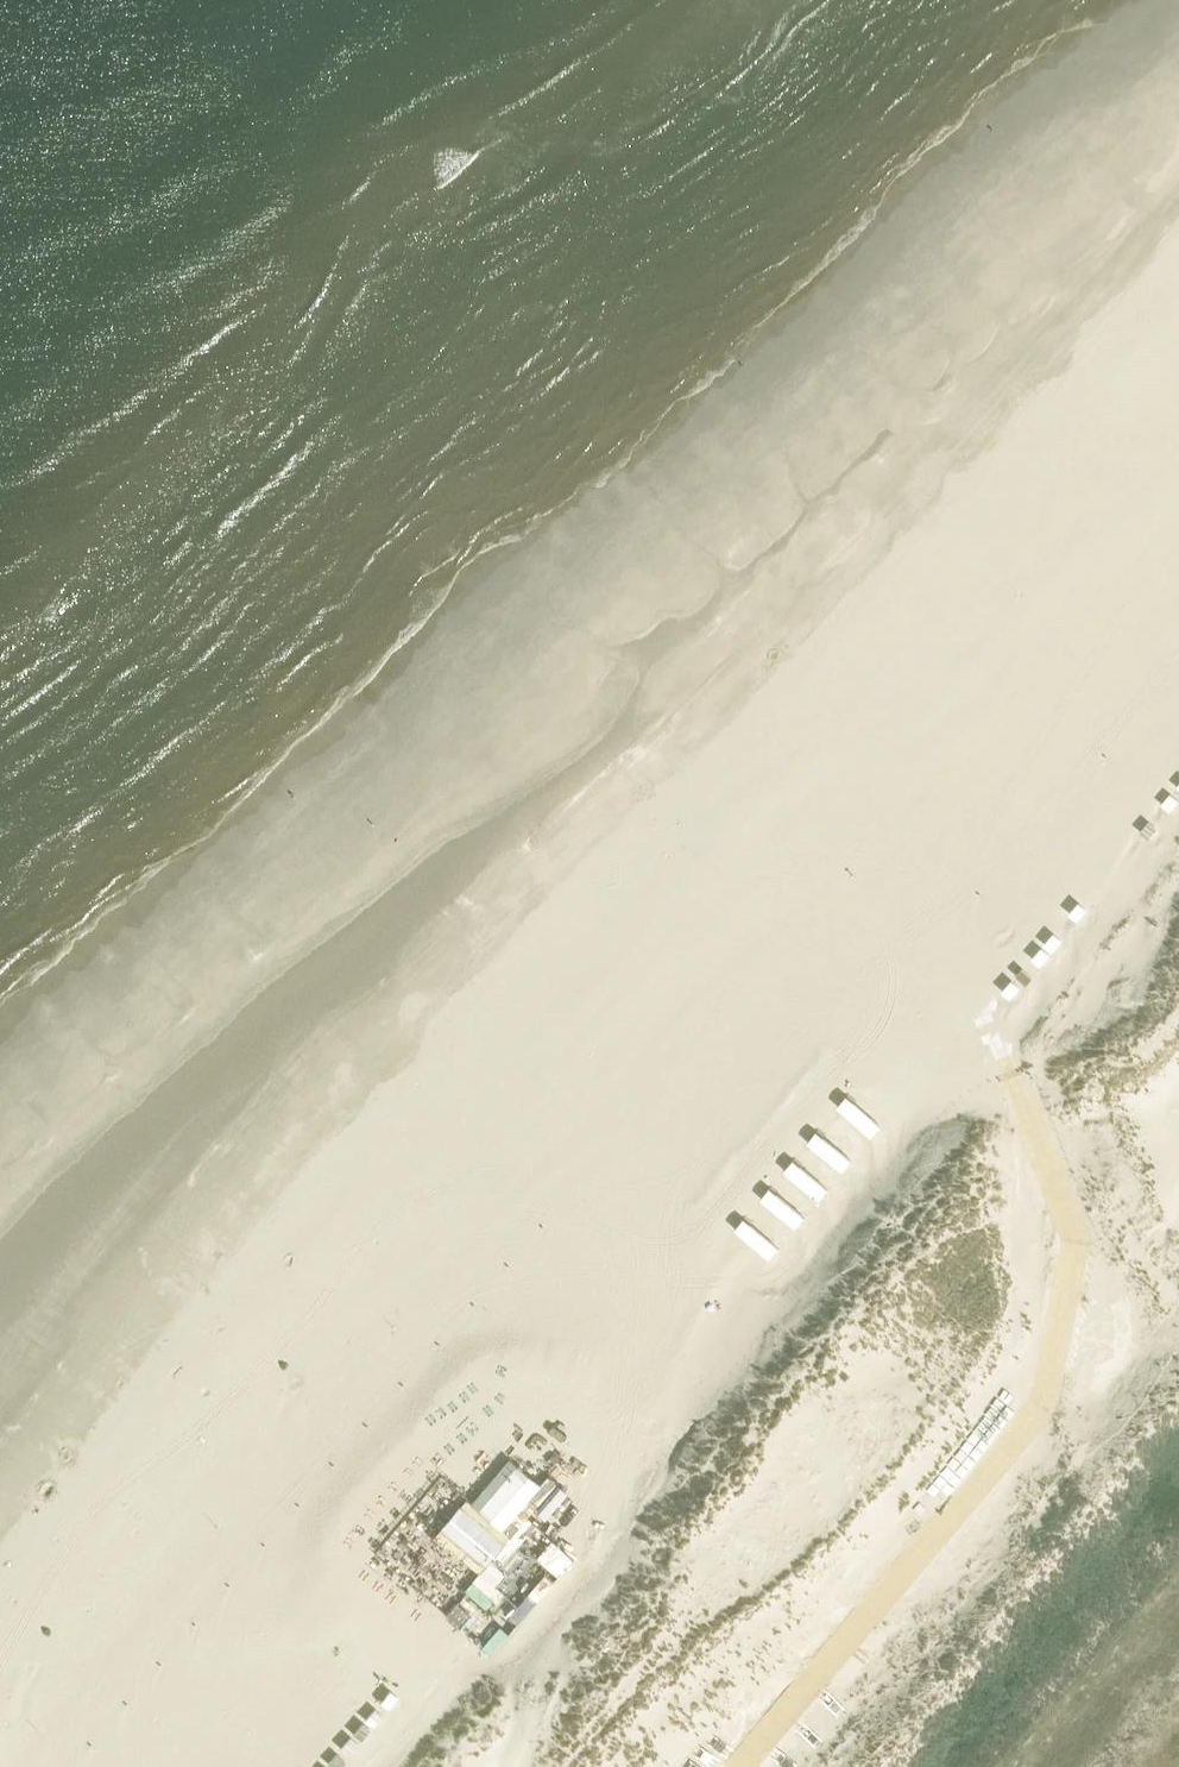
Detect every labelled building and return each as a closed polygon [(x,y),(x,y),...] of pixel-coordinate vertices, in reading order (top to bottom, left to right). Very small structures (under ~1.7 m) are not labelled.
[(845,1093),(837,1105),(872,1131),(881,1119),(845,1093)] [(813,1135),(806,1148),(847,1168),(853,1155),(813,1135)] [(783,1173),(820,1197),(836,1173),(799,1149),(783,1173)] [(795,1226),(804,1213),(767,1189),(758,1202),(795,1226)] [(741,1218),(734,1231),(770,1252),(777,1240),(741,1218)] [(559,1536),(538,1518),(503,1558),(524,1576),(559,1536)]
